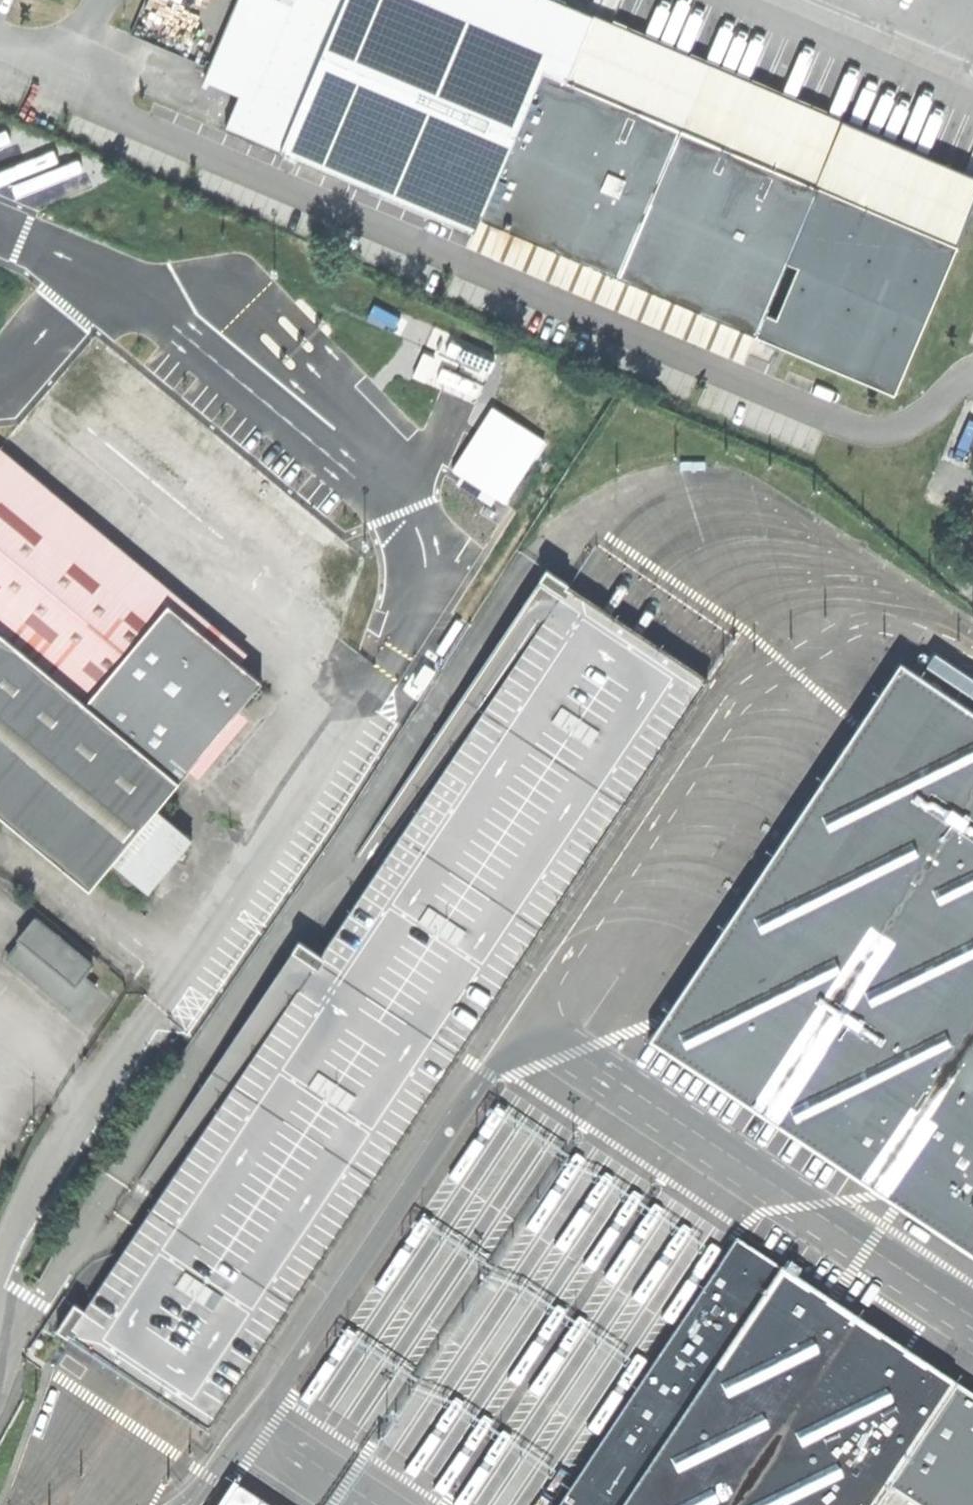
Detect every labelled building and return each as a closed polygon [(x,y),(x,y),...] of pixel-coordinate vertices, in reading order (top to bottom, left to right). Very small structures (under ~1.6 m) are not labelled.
[(225,127),(351,180),(474,232),(480,217),(786,346),(897,394),(956,246),(972,202),(972,178),(563,1),(563,0),(237,0),(211,61),(208,67),(203,80),(239,94),(225,127)] [(547,442),(493,407),(450,471),(505,506),(547,442)] [(0,466),(0,607),(144,725),(132,742),(148,756),(158,743),(191,771),(262,681),(0,466)] [(199,1418),(213,1428),(710,679),(698,671),(683,661),(668,651),(654,642),(639,631),(624,622),(609,612),(594,602),(578,592),(568,585),(570,582),(548,568),(355,859),(365,865),(376,872),(323,954),(301,939),(140,1181),(151,1188),(162,1194),(88,1307),(77,1300),(60,1327),(79,1339),(94,1350),(110,1360),(124,1369),(140,1380),(155,1390),(170,1399),(185,1409),(199,1418)] [(0,632),(0,814),(91,890),(114,862),(149,893),(175,864),(196,839),(157,809),(181,782),(148,756),(132,742),(0,632)] [(930,649),(920,661),(972,696),(972,678),(930,649)] [(903,662),(895,674),(875,703),(855,733),(837,760),(817,790),(798,819),(778,850),(757,880),(738,908),(720,936),(652,1037),(972,1250),(972,708),(903,662)] [(89,964),(34,919),(18,939),(21,941),(7,958),(73,1011),(92,986),(79,976),(89,964)] [(732,1242),(559,1504),(875,1504),(885,1490),(909,1504),(927,1504),(972,1436),(972,1400),(732,1242)] [(927,1504),(972,1504),(972,1436),(927,1504)] [(234,1484),(220,1504),(266,1504),(234,1484)]
